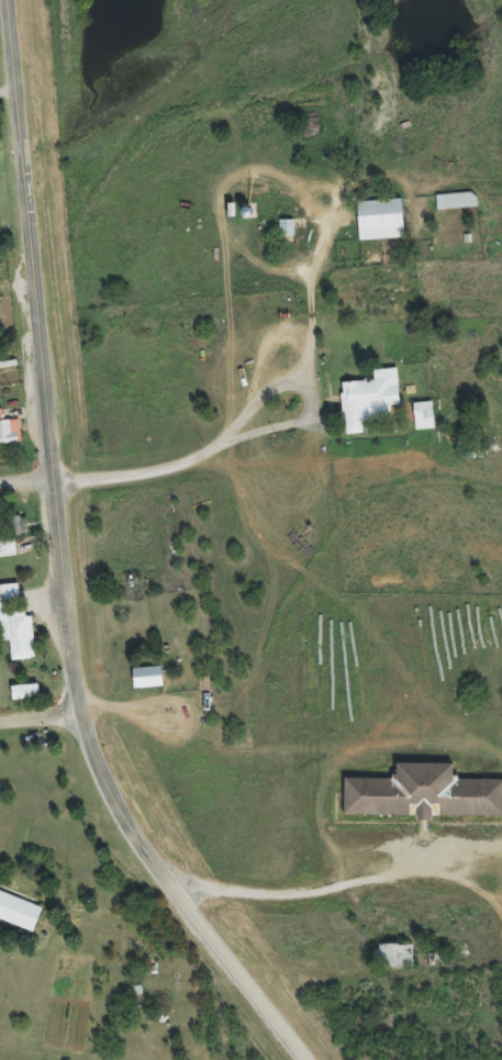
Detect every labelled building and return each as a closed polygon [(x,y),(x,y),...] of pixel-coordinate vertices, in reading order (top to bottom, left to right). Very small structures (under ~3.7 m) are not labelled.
[(356,248),(400,246),(399,208),(354,210),(356,248)] [(291,228),(276,228),(277,245),(292,245),(291,228)] [(397,413),(394,377),(370,378),(371,389),(339,391),(342,443),(360,442),(360,429),(388,428),(388,414),(397,413)] [(412,438),(431,437),(430,410),(411,411),(412,438)] [(17,451),(16,428),(0,429),(0,425),(0,452),(17,451)] [(14,563),(11,548),(0,551),(0,566),(14,563)] [(7,648),(8,668),(32,667),(29,622),(1,624),(0,608),(16,607),(15,593),(0,594),(0,648),(7,648)] [(160,695),(159,675),(130,677),(131,697),(160,695)] [(35,694),(8,694),(9,708),(36,707),(35,694)] [(501,824),(501,787),(450,787),(450,771),(393,771),(393,786),(341,786),(341,823),(406,823),(406,814),(413,814),(413,828),(429,828),(429,824),(501,824)] [(30,941),(40,916),(0,901),(0,929),(30,941)] [(370,973),(410,972),(410,953),(370,954),(370,973)]
